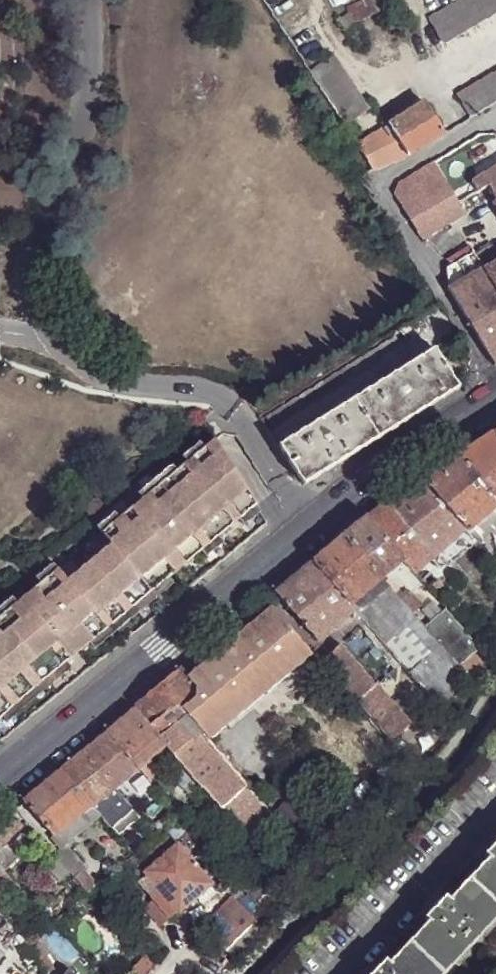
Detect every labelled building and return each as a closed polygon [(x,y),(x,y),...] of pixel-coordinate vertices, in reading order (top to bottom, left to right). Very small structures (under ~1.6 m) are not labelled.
[(348,10),(355,24),(400,1),(399,0),(368,0),(348,10)] [(444,43),(495,12),(495,0),(462,0),(430,19),(444,43)] [(307,70),(342,123),(365,109),(331,55),(307,70)] [(495,104),(495,73),(473,86),(458,95),(471,119),(486,110),(495,104)] [(387,125),(407,156),(443,135),(423,102),(387,125)] [(356,144),(372,169),(404,157),(407,156),(387,125),(356,144)] [(398,183),(394,194),(398,201),(422,240),(465,215),(458,203),(442,175),(434,161),(398,183)] [(484,175),(495,198),(495,167),(484,175)] [(483,267),(495,289),(495,243),(491,244),(474,254),(470,257),(478,271),(483,267)] [(448,288),(494,365),(495,364),(495,289),(483,267),(478,271),(470,257),(474,254),(469,247),(464,250),(469,258),(451,268),(446,271),(448,288)] [(451,268),(469,258),(464,250),(446,261),(451,268)] [(414,317),(398,326),(408,343),(424,333),(414,317)] [(411,417),(458,387),(433,348),(353,398),(378,438),(411,417)] [(302,485),(378,438),(353,398),(277,444),(302,485)] [(495,501),(495,432),(459,456),(495,501)] [(255,507),(214,440),(204,449),(186,463),(176,472),(142,501),(119,520),(101,535),(111,546),(67,583),(57,572),(39,587),(17,605),(0,620),(0,721),(255,507)] [(198,442),(181,457),(186,463),(204,449),(198,442)] [(469,530),(495,508),(495,501),(459,456),(423,478),(466,527),(469,530)] [(171,466),(136,495),(142,501),(176,472),(171,466)] [(423,478),(386,503),(433,555),(466,527),(423,478)] [(96,498),(83,509),(90,517),(103,506),(96,498)] [(386,503),(366,516),(403,559),(413,571),(430,557),(433,555),(386,503)] [(479,541),(495,527),(495,508),(469,530),(475,536),(479,541)] [(96,529),(101,535),(119,520),(113,514),(96,529)] [(366,516),(342,535),(380,578),(403,559),(366,516)] [(433,555),(430,557),(438,567),(475,536),(469,530),(466,527),(433,555)] [(479,541),(495,560),(495,527),(479,541)] [(342,535),(311,561),(349,605),(360,595),(380,578),(342,535)] [(311,561),(274,592),(318,641),(354,609),(349,605),(311,561)] [(34,580),(39,587),(57,572),(52,566),(34,580)] [(440,577),(435,580),(441,588),(446,584),(440,577)] [(380,578),(360,595),(366,602),(387,585),(380,578)] [(435,580),(428,587),(434,594),(441,588),(435,580)] [(366,602),(393,635),(400,630),(415,618),(400,600),(392,591),(387,585),(366,602)] [(409,593),(400,600),(415,618),(423,626),(432,619),(409,593)] [(17,605),(12,599),(0,609),(0,620),(17,605)] [(181,709),(187,716),(200,732),(207,741),(312,655),(307,650),(271,608),(186,678),(194,688),(194,698),(181,709)] [(393,635),(383,644),(399,662),(424,691),(438,706),(439,707),(461,689),(452,678),(461,670),(440,645),(423,626),(415,618),(400,630),(393,635)] [(447,638),(432,619),(423,626),(440,645),(447,638)] [(366,716),(385,737),(389,742),(410,723),(377,685),(375,686),(340,645),(320,663),(354,703),(366,716)] [(180,671),(133,709),(159,738),(187,716),(181,709),(194,698),(194,688),(186,678),(180,671)] [(133,709),(106,732),(138,770),(150,760),(167,746),(159,738),(133,709)] [(187,716),(159,738),(167,746),(173,755),(200,732),(187,716)] [(106,732),(81,752),(114,790),(118,794),(122,791),(119,786),(138,770),(106,732)] [(200,732),(173,755),(184,766),(204,790),(216,803),(221,808),(246,787),(207,741),(200,732)] [(81,752),(59,770),(89,807),(91,809),(114,790),(81,752)] [(184,766),(173,755),(165,762),(175,773),(184,766)] [(150,760),(138,770),(148,781),(160,772),(150,760)] [(184,766),(175,773),(172,776),(193,800),(204,790),(184,766)] [(59,770),(21,803),(51,837),(89,807),(59,770)] [(221,808),(244,835),(251,844),(277,821),(246,787),(221,808)] [(114,790),(91,809),(99,817),(110,829),(133,810),(118,794),(114,790)] [(221,808),(216,803),(210,808),(238,840),(244,835),(221,808)] [(89,807),(51,837),(49,839),(58,850),(99,817),(91,809),(89,807)] [(167,814),(174,822),(180,818),(173,809),(167,814)] [(2,842),(20,825),(8,812),(0,819),(0,844),(2,842)] [(141,861),(149,870),(177,847),(169,838),(141,861)] [(0,844),(0,870),(3,873),(18,858),(2,842),(0,844)] [(495,849),(495,844),(488,853),(491,855),(495,849)] [(149,870),(146,873),(147,874),(138,882),(153,899),(162,891),(179,911),(192,900),(207,888),(209,885),(177,847),(149,870)] [(495,919),(495,849),(491,855),(443,903),(430,918),(384,967),(377,973),(444,973),(495,919)] [(64,850),(56,857),(70,873),(74,877),(82,870),(64,850)] [(70,873),(56,857),(42,869),(56,885),(70,873)] [(93,883),(82,870),(74,877),(89,894),(107,879),(103,875),(93,883)] [(3,873),(0,876),(0,879),(9,888),(14,883),(3,873)] [(212,894),(207,888),(192,900),(198,906),(212,894)] [(153,899),(153,900),(170,919),(179,911),(162,891),(153,899)] [(153,900),(144,908),(160,927),(170,919),(153,900)] [(261,913),(250,900),(242,908),(255,921),(261,913)] [(428,916),(430,918),(443,903),(441,901),(428,916)] [(213,939),(242,908),(238,903),(207,934),(213,939)] [(255,921),(242,908),(213,939),(225,951),(255,921)] [(114,926),(104,914),(97,919),(108,932),(114,926)] [(259,924),(255,921),(225,951),(229,956),(259,924)] [(31,949),(39,962),(43,968),(43,973),(45,973),(55,970),(41,944),(31,949)] [(384,967),(381,965),(372,973),(377,973),(384,967)]
